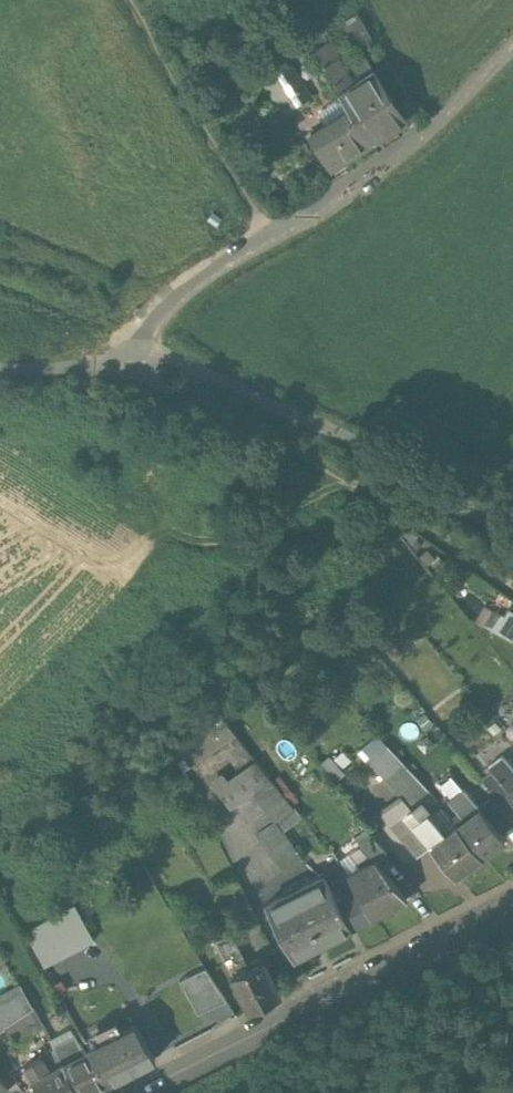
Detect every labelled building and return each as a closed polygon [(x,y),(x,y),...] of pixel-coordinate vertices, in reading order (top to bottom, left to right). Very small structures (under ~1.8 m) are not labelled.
[(349,46),(367,36),(353,11),(336,21),(349,46)] [(253,70),(278,105),(304,87),(279,52),(253,70)] [(373,71),(363,77),(352,60),(343,65),(337,56),(323,65),(337,88),(341,95),(351,110),(360,124),(359,124),(369,139),(393,125),(385,111),(396,105),(373,71)] [(337,88),(321,98),(326,105),(341,95),(337,88)] [(351,110),(318,131),(321,135),(316,138),(331,163),(338,159),(328,144),(359,124),(360,124),(351,110)] [(359,124),(328,144),(338,159),(369,139),(359,124)] [(478,625),(512,644),(512,615),(508,612),(504,619),(486,610),(478,625)] [(218,717),(171,750),(183,774),(234,738),(218,717)] [(385,749),(365,767),(398,804),(411,819),(433,803),(385,749)] [(497,762),(486,770),(509,800),(512,797),(512,782),(497,762)] [(222,779),(211,787),(233,818),(257,801),(274,788),(257,767),(228,789),(222,779)] [(452,781),(434,795),(449,814),(467,800),(452,781)] [(274,788),(257,801),(271,821),(291,808),(274,788)] [(467,800),(449,814),(462,831),(480,817),(467,800)] [(433,803),(395,831),(411,852),(424,845),(416,834),(429,824),(441,814),(433,803)] [(398,804),(377,820),(414,868),(431,855),(424,845),(411,852),(395,831),(411,819),(398,804)] [(291,808),(271,821),(283,838),(304,824),(291,808)] [(490,810),(480,817),(491,830),(500,824),(490,810)] [(491,830),(480,817),(462,831),(457,835),(481,866),(504,848),(491,830)] [(429,824),(416,834),(424,845),(431,855),(445,844),(429,824)] [(301,866),(275,831),(258,842),(286,879),(301,866)] [(481,866),(457,835),(445,844),(431,855),(455,886),(481,866)] [(386,862),(367,836),(355,845),(374,870),(376,870),(386,862)] [(376,870),(374,870),(349,882),(356,897),(372,928),(405,911),(376,870)] [(320,888),(265,914),(292,968),(347,941),(320,888)] [(356,897),(336,907),(352,938),(372,928),(356,897)] [(246,903),(230,911),(242,934),(257,927),(246,903)] [(48,937),(33,945),(46,969),(94,943),(75,908),(42,926),(48,937)] [(233,946),(217,954),(232,984),(245,978),(243,973),(245,972),(233,946)] [(245,972),(243,973),(245,978),(232,984),(249,1021),(281,1006),(261,965),(245,972)] [(182,979),(202,1037),(230,1028),(210,969),(182,979)] [(32,1013),(3,1035),(14,1055),(44,1036),(32,1013)] [(133,1033),(90,1056),(92,1059),(109,1092),(139,1076),(129,1057),(142,1050),(133,1033)] [(63,1073),(74,1092),(106,1092),(109,1092),(92,1059),(63,1073)] [(50,1077),(40,1061),(35,1064),(36,1068),(25,1074),(34,1090),(29,1092),(74,1092),(63,1073),(62,1071),(50,1077)] [(0,1069),(0,1092),(12,1092),(16,1090),(0,1069)]
